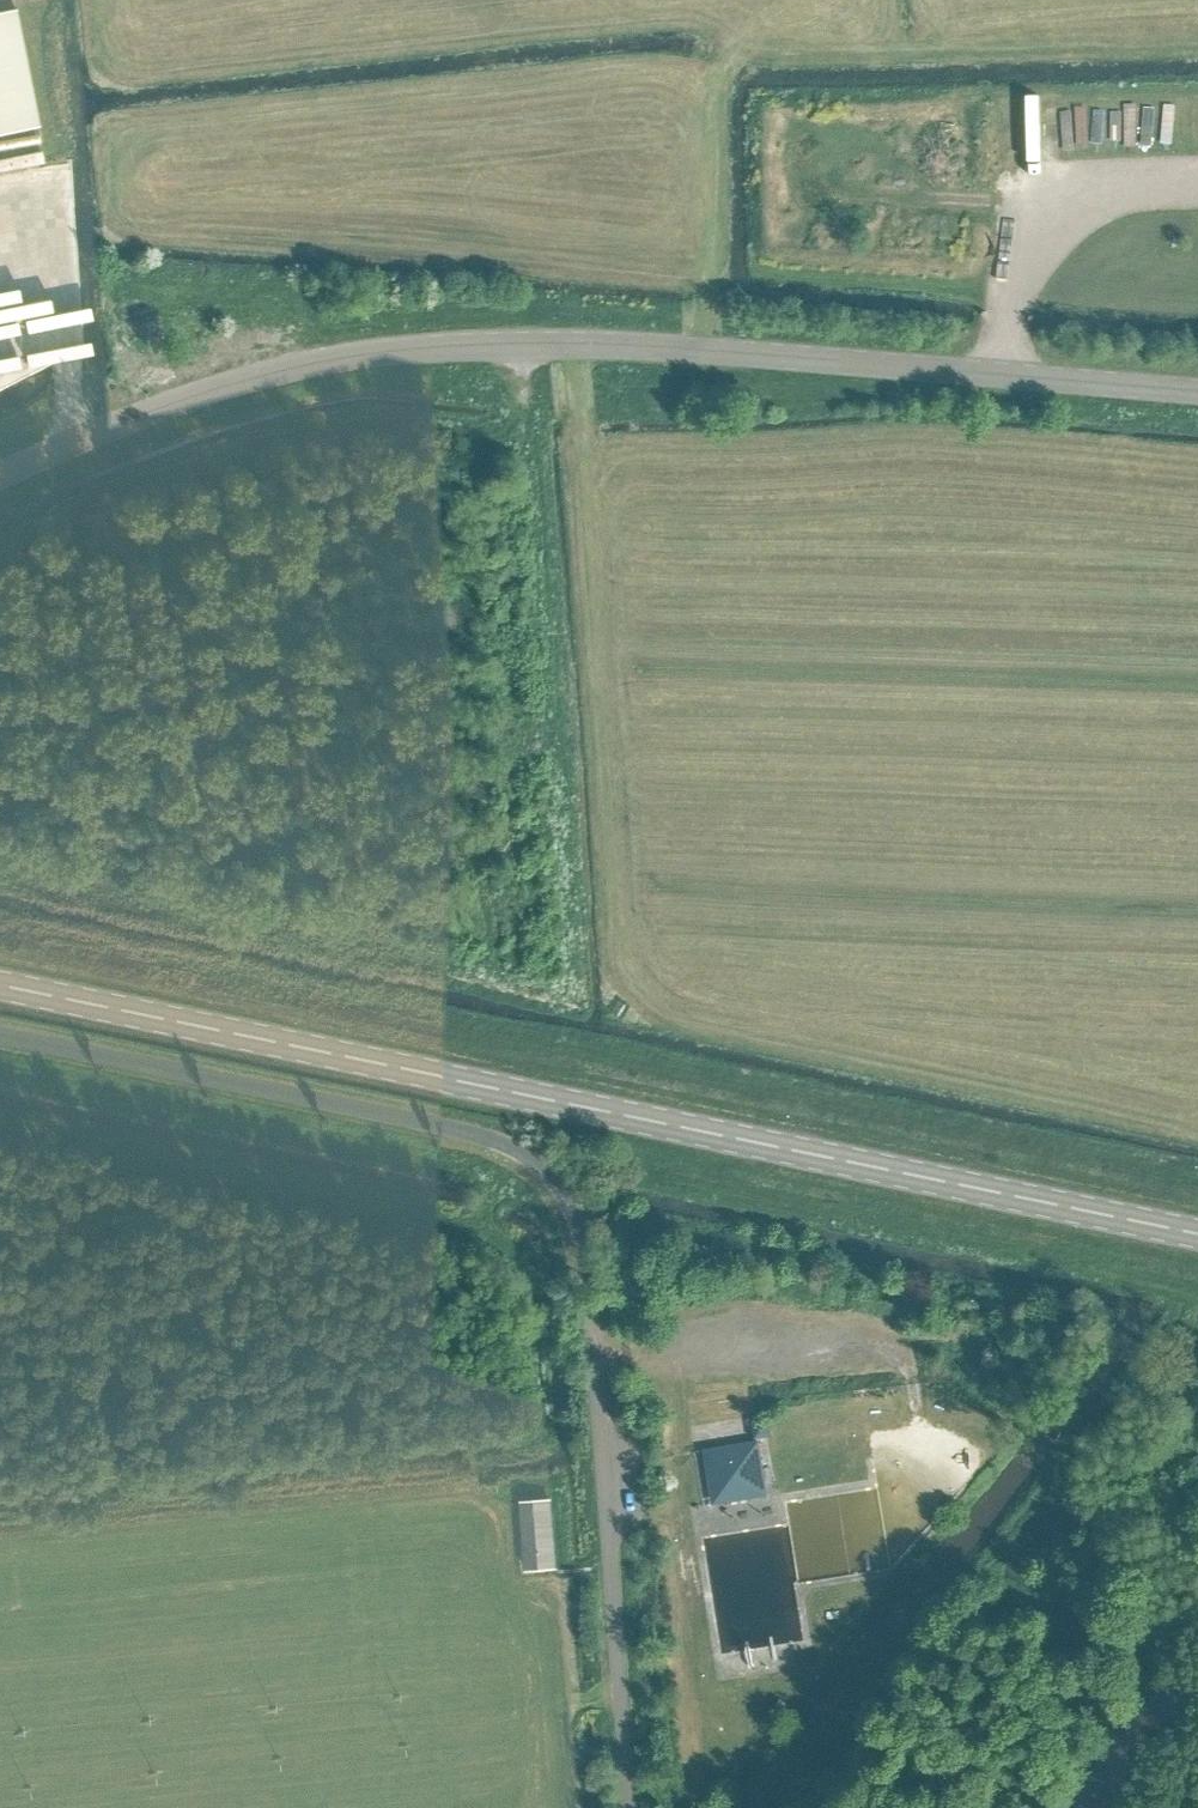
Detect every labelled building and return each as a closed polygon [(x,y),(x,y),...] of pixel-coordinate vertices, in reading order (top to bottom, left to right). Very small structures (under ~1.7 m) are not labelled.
[(39,126),(16,8),(0,12),(0,134),(39,126)] [(1075,143),(1105,141),(1103,103),(1073,104),(1075,143)] [(1041,141),(1051,140),(1050,114),(1040,115),(1041,141)] [(36,318),(29,287),(54,282),(48,256),(5,265),(7,276),(0,277),(0,321),(4,339),(55,328),(53,315),(36,318)] [(712,1502),(728,1499),(766,1493),(758,1438),(703,1447),(712,1502)] [(524,1569),(555,1567),(551,1500),(519,1502),(524,1569)]
